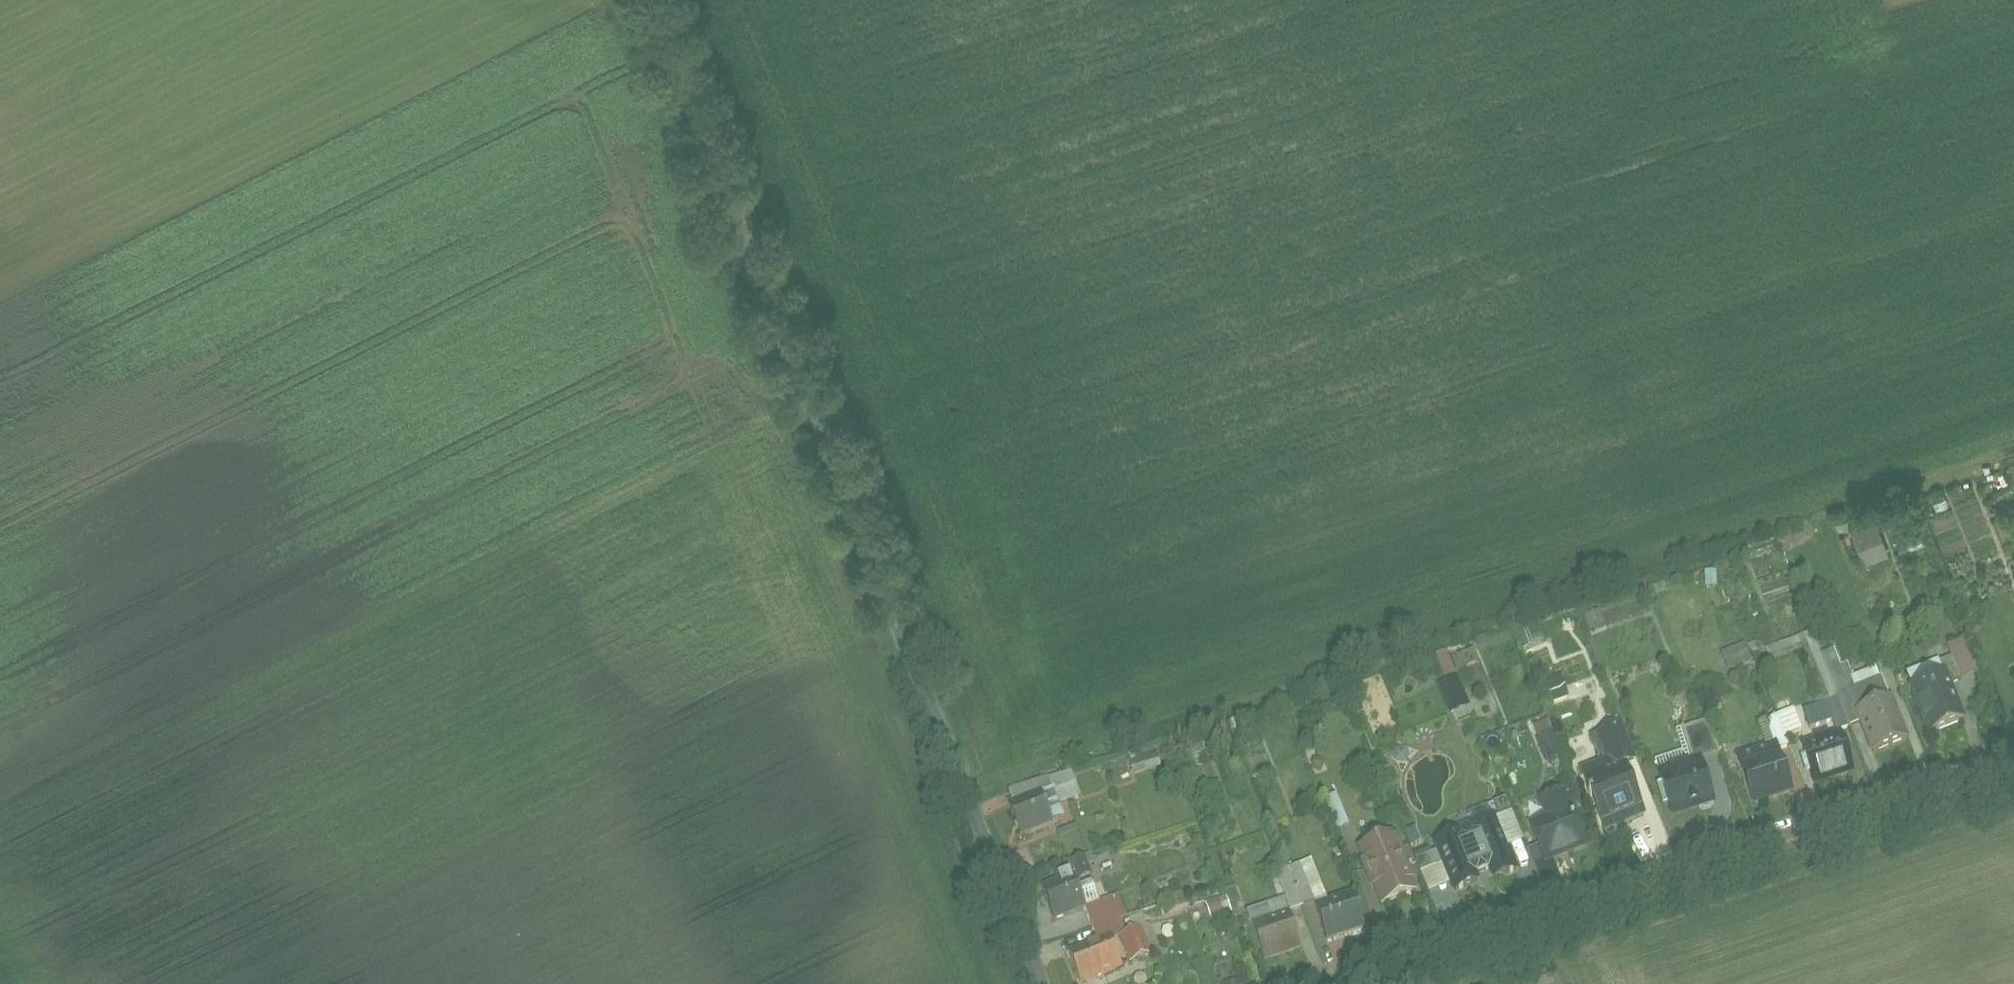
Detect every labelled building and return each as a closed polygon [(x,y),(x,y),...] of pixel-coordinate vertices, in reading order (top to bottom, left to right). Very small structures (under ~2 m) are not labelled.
[(1977,490),(1927,507),(1949,572),(2000,554),(1977,490)] [(1855,528),(1869,564),(1895,554),(1880,518),(1855,528)] [(1921,526),(1902,530),(1905,548),(1925,544),(1921,526)] [(1969,639),(1952,645),(1964,679),(1981,673),(1969,639)] [(1724,652),(1732,667),(1756,656),(1748,640),(1724,652)] [(1456,666),(1481,664),(1479,645),(1455,647),(1456,666)] [(1448,675),(1459,671),(1450,648),(1439,653),(1448,675)] [(1947,668),(1909,682),(1928,732),(1966,718),(1947,668)] [(1549,680),(1556,702),(1573,697),(1565,674),(1549,680)] [(1458,721),(1478,712),(1462,676),(1442,685),(1458,721)] [(1871,752),(1907,739),(1891,695),(1854,709),(1871,752)] [(1553,719),(1536,725),(1550,763),(1567,757),(1553,719)] [(1688,760),(1656,771),(1671,816),(1714,802),(1700,761),(1719,754),(1708,720),(1678,730),(1688,760)] [(1634,760),(1619,724),(1594,734),(1604,758),(1579,768),(1603,826),(1644,809),(1625,764),(1634,760)] [(1842,730),(1800,743),(1813,785),(1855,772),(1842,730)] [(1776,741),(1736,754),(1752,804),(1792,791),(1776,741)] [(1587,844),(1564,788),(1537,799),(1545,819),(1528,826),(1543,862),(1587,844)] [(1042,793),(1008,807),(1020,836),(1054,822),(1042,793)] [(1502,817),(1514,848),(1530,843),(1518,811),(1502,817)] [(1516,869),(1494,818),(1474,826),(1477,834),(1440,850),(1457,889),(1478,880),(1474,871),(1491,864),(1494,871),(1504,867),(1507,873),(1516,869)] [(1394,831),(1358,845),(1382,903),(1417,888),(1394,831)] [(1075,874),(1041,887),(1053,918),(1081,906),(1099,899),(1082,856),(1070,861),(1075,874)] [(1365,928),(1352,891),(1315,905),(1328,941),(1365,928)] [(1094,940),(1067,950),(1080,983),(1123,968),(1112,938),(1121,935),(1131,961),(1147,955),(1137,929),(1131,931),(1117,893),(1099,899),(1081,906),(1094,940)] [(1214,915),(1234,911),(1231,897),(1211,901),(1214,915)] [(1300,948),(1287,913),(1251,926),(1264,961),(1300,948)] [(1552,973),(1518,983),(1555,983),(1552,973)]
